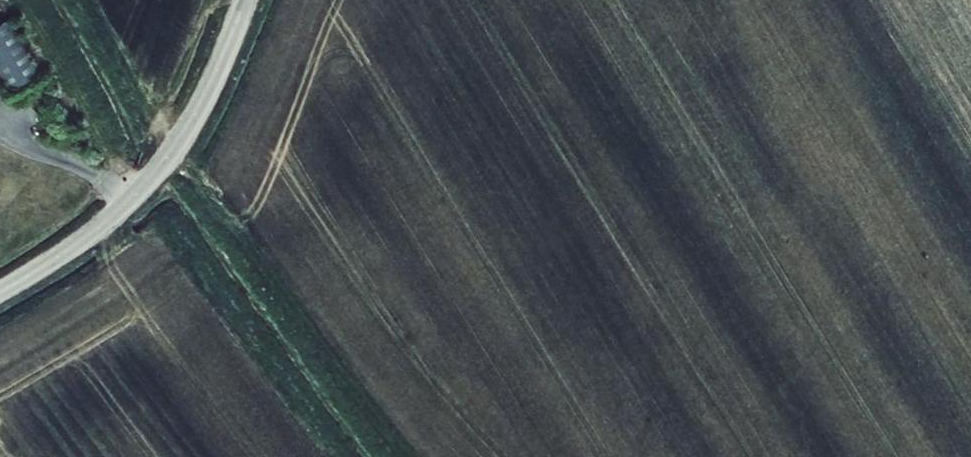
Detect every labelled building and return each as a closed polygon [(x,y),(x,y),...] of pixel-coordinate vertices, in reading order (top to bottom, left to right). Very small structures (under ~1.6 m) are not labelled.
[(43,70),(12,16),(0,23),(0,74),(9,90),(43,70)]
